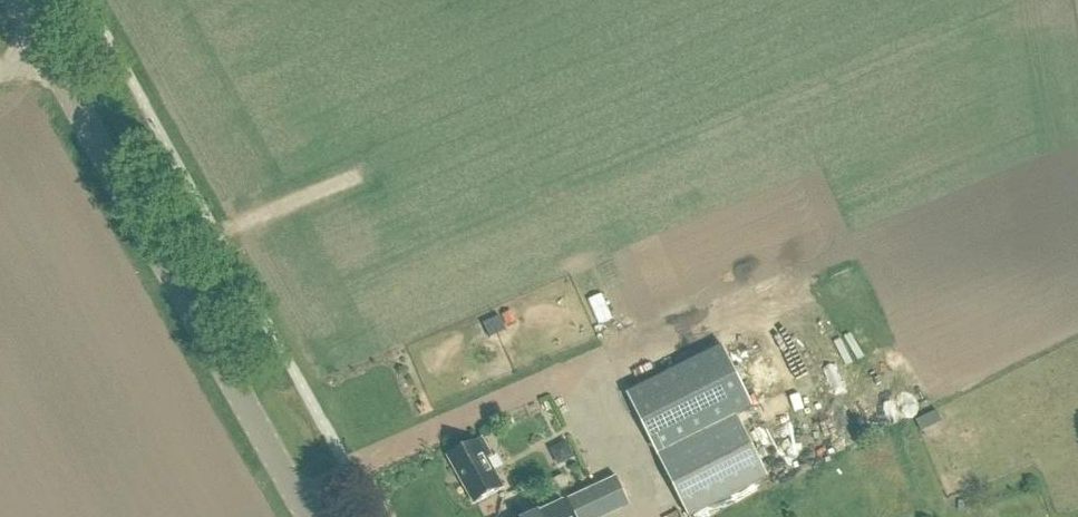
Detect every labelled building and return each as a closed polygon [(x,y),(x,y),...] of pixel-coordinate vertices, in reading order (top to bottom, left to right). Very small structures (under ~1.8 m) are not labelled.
[(504,302),(489,309),(499,331),(515,324),(504,302)] [(732,328),(740,338),(753,328),(745,318),(732,328)] [(769,478),(739,419),(738,416),(754,408),(724,348),(628,396),(659,458),(688,516),(692,516),(769,478)] [(566,413),(565,397),(550,399),(552,415),(566,413)] [(761,428),(770,447),(780,442),(771,423),(761,428)] [(458,458),(484,504),(513,488),(497,458),(502,456),(493,439),(458,458)] [(618,479),(569,502),(576,516),(595,516),(628,501),(618,479)] [(535,516),(571,516),(565,503),(535,516)]
